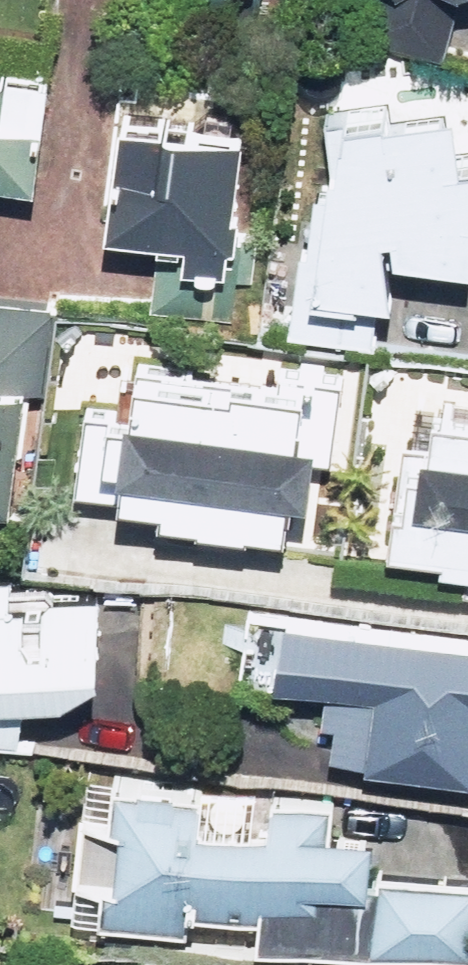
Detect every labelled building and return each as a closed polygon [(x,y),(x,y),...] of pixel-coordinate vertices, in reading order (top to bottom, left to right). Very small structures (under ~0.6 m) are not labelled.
[(388,33),(459,51),(467,15),(467,0),(397,0),(388,33)] [(0,56),(0,251),(2,251),(11,170),(69,176),(82,66),(0,56)] [(368,97),(362,157),(332,155),(323,239),(310,238),(301,330),(387,338),(392,291),(417,294),(421,249),(467,253),(467,106),(368,97)] [(264,130),(189,120),(183,163),(122,155),(114,219),(251,236),(264,130)] [(30,496),(49,284),(0,280),(0,494),(30,496)] [(173,510),(222,514),(315,521),(318,487),(355,490),(366,365),(77,341),(72,397),(91,398),(84,486),(174,494),(173,510)] [(435,387),(394,384),(387,490),(407,491),(404,538),(456,541),(455,554),(467,555),(467,389),(435,387)] [(25,566),(0,565),(0,736),(46,738),(47,688),(119,690),(122,587),(25,584),(25,566)] [(303,603),(301,629),(250,624),(245,684),(333,691),(330,715),(342,717),(339,750),(467,762),(467,618),(303,603)] [(207,899),(268,904),(265,934),(467,952),(467,871),(385,864),(389,819),(344,815),(347,784),(282,778),(279,806),(217,800),(219,773),(128,765),(125,800),(88,797),(82,868),(118,871),(114,921),(204,929),(207,899)]
